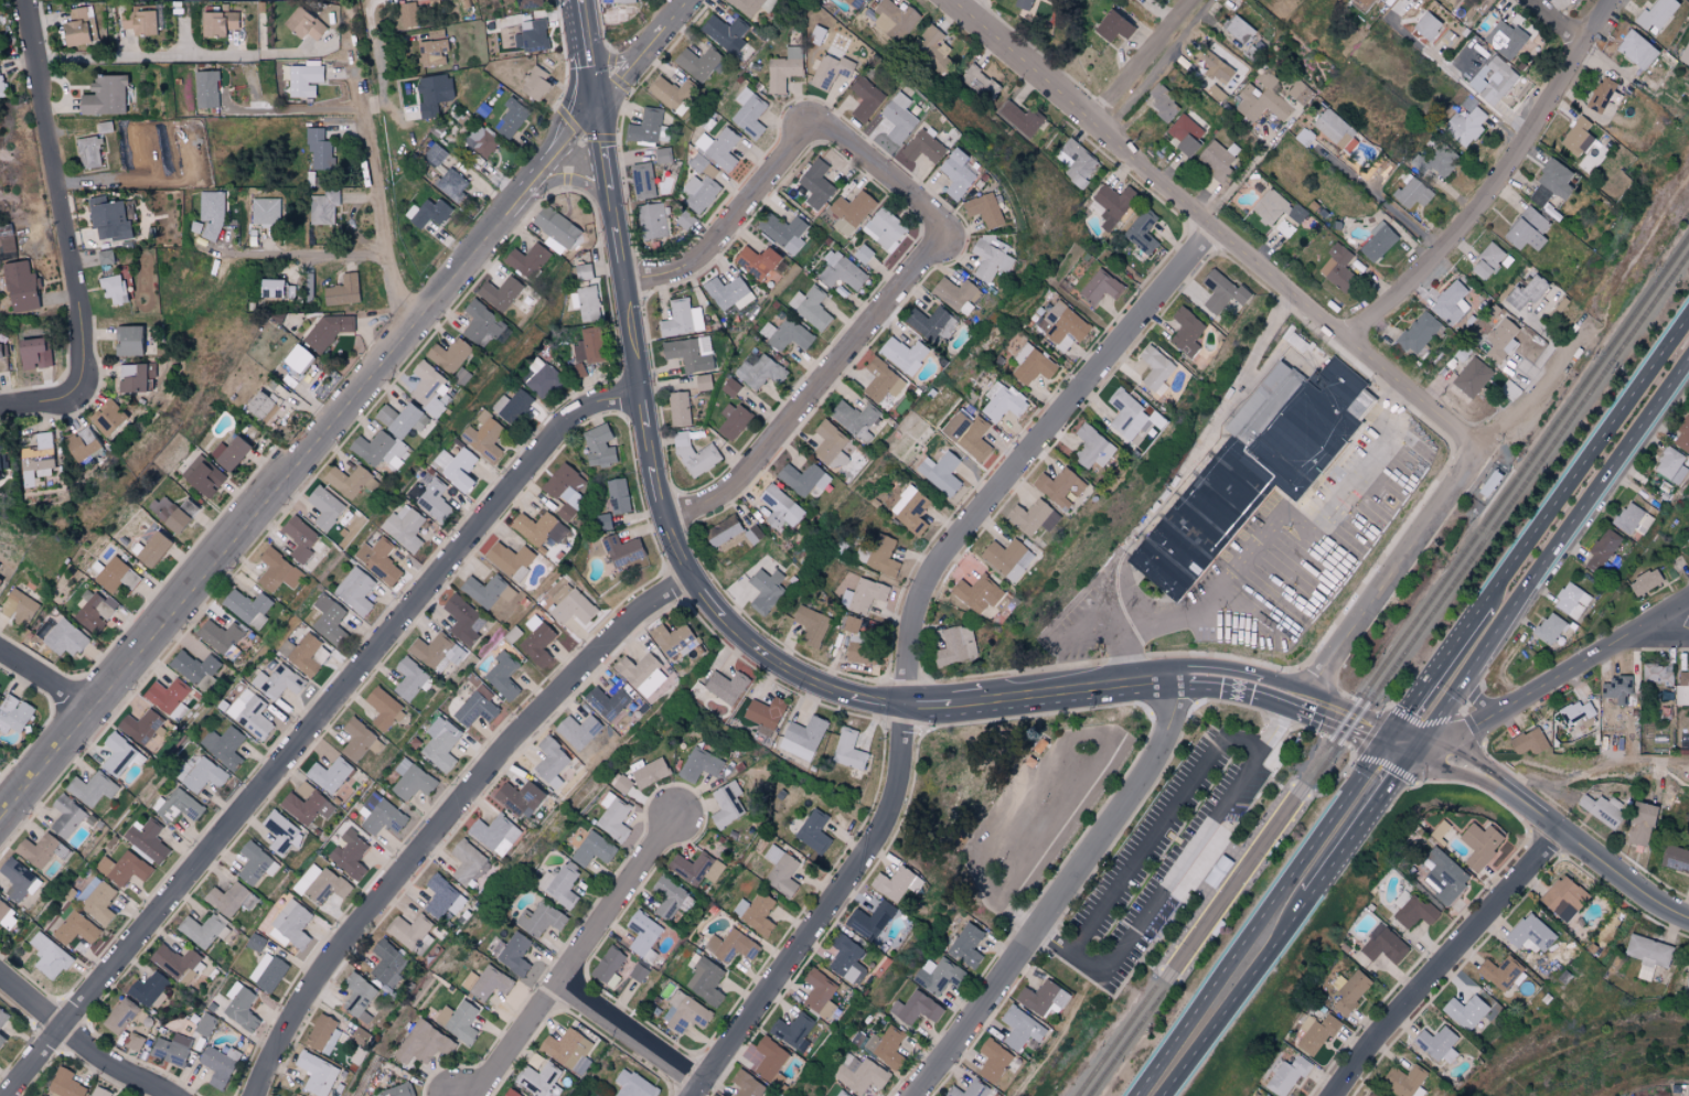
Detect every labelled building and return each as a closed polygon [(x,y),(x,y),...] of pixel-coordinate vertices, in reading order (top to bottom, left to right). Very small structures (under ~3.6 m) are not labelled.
[(517,9),(542,6),(541,0),(516,0),(517,9)] [(747,19),(760,6),(766,11),(776,0),(726,0),(747,19)] [(855,10),(864,0),(843,0),(855,10)] [(877,16),(872,22),(896,45),(922,17),(909,5),(902,12),(889,0),(881,0),(871,10),(877,16)] [(1012,6),(1027,11),(1031,0),(1014,0),(1012,6)] [(1350,1),(1363,11),(1373,0),(1351,0),(1350,1)] [(1649,24),(1658,30),(1679,4),(1673,0),(1656,0),(1646,11),(1643,9),(1633,21),(1645,30),(1649,24)] [(396,5),(402,28),(419,24),(414,1),(396,5)] [(65,47),(89,42),(84,22),(94,20),(91,5),(69,10),(71,21),(60,23),(65,47)] [(281,26),(299,38),(304,32),(317,41),(326,27),(295,5),(281,26)] [(1136,27),(1108,8),(1092,31),(1109,43),(1116,33),(1126,40),(1136,27)] [(155,10),(121,11),(122,29),(131,29),(132,35),(155,35),(155,10)] [(201,13),(201,37),(225,37),(225,29),(239,29),(239,11),(201,13)] [(1442,23),(1424,11),(1411,29),(1429,42),(1442,23)] [(735,17),(730,26),(710,13),(699,32),(736,54),(745,41),(741,39),(749,25),(735,17)] [(1242,45),(1254,32),(1233,13),(1221,26),(1242,45)] [(1508,62),(1529,37),(1515,25),(1511,29),(1500,19),(1482,39),(1508,62)] [(547,49),(546,20),(520,21),(520,34),(514,34),(515,50),(547,49)] [(944,57),(951,50),(940,41),(945,36),(932,25),(913,47),(931,62),(924,69),(936,79),(950,62),(944,57)] [(1641,71),(1657,53),(1632,30),(1616,47),(1641,71)] [(1679,61),(1688,66),(1688,39),(1679,61)] [(420,66),(448,65),(447,40),(418,41),(420,66)] [(699,58),(684,47),(672,62),(702,84),(723,56),(708,45),(699,58)] [(767,58),(768,94),(785,93),(784,77),(802,76),(801,46),(785,47),(786,58),(767,58)] [(1233,73),(1206,48),(1197,58),(1209,68),(1206,71),(1222,86),(1233,73)] [(840,56),(838,60),(823,53),(809,84),(827,93),(836,74),(847,79),(855,63),(840,56)] [(1495,107),(1519,74),(1492,54),(1469,87),(1495,107)] [(959,79),(991,101),(1002,86),(969,63),(959,79)] [(289,97),(315,97),(314,83),(322,83),(322,65),(288,66),(289,97)] [(544,80),(548,73),(532,65),(518,91),(539,102),(549,83),(544,80)] [(218,107),(218,71),(195,71),(196,108),(218,107)] [(125,115),(125,75),(91,74),(90,94),(79,93),(79,114),(125,115)] [(419,118),(436,118),(436,101),(451,101),(451,75),(417,76),(419,118)] [(674,111),(685,95),(659,75),(647,90),(674,111)] [(861,125),(885,96),(859,75),(846,90),(860,101),(849,114),(861,125)] [(1586,107),(1601,114),(1616,83),(1601,76),(1586,107)] [(1285,93),(1300,105),(1312,92),(1297,79),(1285,93)] [(1233,99),(1238,104),(1234,108),(1252,123),(1265,107),(1283,122),(1293,110),(1266,88),(1261,93),(1247,82),(1233,99)] [(1147,93),(1156,101),(1149,107),(1166,123),(1181,106),(1156,83),(1147,93)] [(734,98),(742,106),(730,119),(754,140),(765,128),(755,120),(768,106),(746,86),(734,98)] [(918,120),(904,110),(911,101),(897,90),(878,114),(893,125),(884,136),(897,146),(918,120)] [(509,110),(493,129),(507,140),(530,113),(509,95),(502,104),(509,110)] [(1468,149),(1483,128),(1480,125),(1487,115),(1475,106),(1478,102),(1469,95),(1461,106),(1468,112),(1464,118),(1455,112),(1442,130),(1468,149)] [(1045,118),(1031,107),(1025,114),(1007,99),(996,112),(1028,139),(1045,118)] [(657,144),(663,109),(643,106),(640,126),(627,124),(624,139),(657,144)] [(1360,139),(1327,108),(1312,124),(1345,155),(1360,139)] [(1165,131),(1177,142),(1174,145),(1187,157),(1201,142),(1198,138),(1204,132),(1183,112),(1165,131)] [(1577,158),(1593,137),(1585,131),(1591,124),(1580,115),(1558,143),(1577,158)] [(477,123),(462,140),(485,159),(500,141),(477,123)] [(737,160),(728,153),(740,137),(724,126),(713,141),(703,133),(693,145),(728,172),(737,160)] [(911,162),(920,152),(934,164),(946,150),(921,127),(899,151),(911,162)] [(331,141),(324,141),(325,128),(307,128),(306,152),(311,153),(311,170),(330,171),(331,141)] [(97,136),(76,139),(80,169),(102,166),(97,136)] [(1100,160),(1068,138),(1054,157),(1069,167),(1062,176),(1080,189),(1100,160)] [(1218,182),(1240,154),(1230,147),(1227,150),(1212,139),(1197,159),(1210,169),(1207,174),(1218,182)] [(1411,162),(1425,174),(1431,168),(1443,179),(1460,160),(1439,141),(1424,158),(1419,154),(1411,162)] [(423,156),(438,166),(448,152),(433,142),(423,156)] [(671,163),(671,148),(655,148),(656,164),(671,163)] [(937,168),(952,181),(943,191),(956,202),(982,173),(955,148),(937,168)] [(719,171),(698,153),(689,162),(711,181),(719,171)] [(822,178),(830,166),(815,157),(797,183),(811,193),(804,203),(818,212),(836,187),(822,178)] [(1552,193),(1562,201),(1571,189),(1565,184),(1573,174),(1553,159),(1525,195),(1541,208),(1552,193)] [(655,197),(652,162),(631,164),(634,199),(655,197)] [(465,195),(461,192),(469,182),(449,167),(434,186),(458,204),(465,195)] [(1425,207),(1434,191),(1407,174),(1392,199),(1409,209),(1414,201),(1425,207)] [(702,181),(695,176),(678,200),(700,215),(721,186),(706,176),(702,181)] [(1095,223),(1106,233),(1139,196),(1127,185),(1118,195),(1104,183),(1091,198),(1106,211),(1095,223)] [(1271,226),(1282,212),(1298,224),(1307,212),(1295,203),(1292,206),(1268,187),(1251,210),(1271,226)] [(837,221),(832,227),(848,239),(875,200),(859,189),(849,203),(838,195),(825,213),(837,221)] [(334,225),(335,206),(339,207),(340,190),(325,190),(325,195),(310,195),(309,224),(334,225)] [(980,213),(987,230),(1005,223),(993,191),(962,203),(967,218),(980,213)] [(223,193),(200,192),(199,222),(191,222),(190,232),(201,233),(201,239),(221,240),(223,193)] [(88,198),(91,228),(96,227),(98,242),(129,238),(124,200),(105,203),(104,196),(88,198)] [(437,199),(434,204),(424,197),(408,222),(421,229),(427,219),(440,226),(451,208),(437,199)] [(282,199),(252,199),(251,223),(282,224),(282,199)] [(641,239),(668,238),(666,204),(640,205),(641,239)] [(1502,238),(1518,250),(1524,242),(1537,251),(1546,239),(1542,235),(1551,223),(1527,204),(1502,238)] [(530,225),(569,248),(581,228),(541,205),(530,225)] [(861,229),(885,250),(905,228),(881,206),(861,229)] [(1158,218),(1146,207),(1122,234),(1148,257),(1159,244),(1146,232),(1158,218)] [(687,231),(696,220),(684,210),(675,221),(687,231)] [(807,226),(795,215),(785,226),(768,211),(756,226),(792,256),(804,243),(798,237),(807,226)] [(1294,230),(1283,220),(1276,228),(1279,230),(1279,231),(1286,238),(1294,230)] [(1398,239),(1381,220),(1368,232),(1371,236),(1357,249),(1371,264),(1398,239)] [(1010,246),(979,232),(970,252),(982,257),(973,276),(991,284),(998,269),(1008,274),(1015,259),(1006,255),(1010,246)] [(16,250),(15,236),(0,236),(0,251),(16,250)] [(1353,256),(1335,241),(1326,252),(1330,255),(1317,271),(1344,293),(1357,277),(1344,267),(1353,256)] [(1483,281),(1506,255),(1492,241),(1468,267),(1483,281)] [(504,261),(532,281),(551,253),(535,242),(525,255),(513,247),(504,261)] [(874,254),(862,243),(853,254),(864,265),(874,254)] [(765,246),(758,255),(744,245),(733,260),(760,281),(779,256),(765,246)] [(857,291),(868,275),(830,248),(822,260),(827,263),(817,278),(831,288),(838,278),(857,291)] [(38,310),(35,289),(39,288),(37,273),(29,274),(27,260),(3,264),(10,314),(38,310)] [(577,279),(591,277),(589,264),(575,266),(577,279)] [(1103,292),(1115,300),(1124,287),(1098,267),(1078,294),(1093,306),(1103,292)] [(1250,294),(1210,268),(1200,283),(1211,291),(1201,306),(1217,316),(1229,297),(1242,306),(1250,294)] [(341,273),(342,286),(323,287),(323,305),(357,304),(357,272),(341,273)] [(1514,284),(1502,300),(1517,312),(1527,299),(1532,304),(1548,284),(1533,273),(1521,289),(1514,284)] [(127,303),(122,274),(99,278),(102,298),(110,297),(111,306),(127,303)] [(476,294),(504,313),(523,285),(508,274),(498,288),(486,280),(476,294)] [(720,313),(734,304),(737,309),(753,299),(739,276),(722,286),(716,276),(703,284),(720,313)] [(285,280),(261,279),(260,296),(296,297),(296,286),(285,285),(285,280)] [(1467,291),(1456,279),(1429,304),(1450,327),(1470,308),(1460,298),(1467,291)] [(804,295),(797,291),(787,305),(822,332),(833,317),(817,305),(826,294),(813,284),(804,295)] [(602,319),(595,286),(569,291),(573,307),(578,306),(582,323),(602,319)] [(462,333),(478,345),(487,332),(496,339),(506,326),(495,318),(497,315),(472,297),(464,310),(473,317),(462,333)] [(661,336),(703,331),(701,307),(690,308),(689,297),(669,300),(671,319),(659,321),(661,336)] [(1065,351),(1074,339),(1079,343),(1091,326),(1056,300),(1035,329),(1065,351)] [(903,320),(931,343),(940,332),(946,337),(958,322),(938,305),(927,319),(913,307),(903,320)] [(1194,342),(1206,325),(1179,306),(1170,318),(1180,325),(1168,342),(1192,359),(1201,346),(1194,342)] [(1396,340),(1413,356),(1442,326),(1424,309),(1396,340)] [(815,338),(788,315),(777,329),(768,321),(758,333),(781,352),(790,341),(803,352),(815,338)] [(353,331),(353,316),(310,316),(311,348),(335,348),(334,331),(353,331)] [(1519,329),(1503,317),(1485,339),(1493,345),(1485,354),(1498,365),(1517,343),(1511,338),(1519,329)] [(140,327),(116,326),(115,355),(140,356),(140,327)] [(576,364),(603,360),(597,326),(580,329),(582,343),(573,344),(576,364)] [(910,350),(889,336),(877,354),(911,377),(929,351),(916,342),(910,350)] [(472,348),(457,337),(446,351),(435,342),(424,355),(451,375),(472,348)] [(661,342),(663,360),(682,357),(683,373),(713,370),(709,337),(661,342)] [(15,341),(19,371),(37,369),(53,367),(51,350),(42,351),(41,338),(15,341)] [(1027,387),(1038,372),(1048,380),(1058,367),(1024,341),(1011,359),(1019,364),(1011,375),(1027,387)] [(7,343),(0,344),(0,373),(10,372),(7,343)] [(303,375),(314,357),(292,344),(281,363),(303,375)] [(1151,368),(1140,383),(1160,398),(1167,387),(1163,384),(1176,366),(1147,344),(1137,357),(1151,368)] [(749,354),(733,373),(755,392),(768,378),(777,385),(787,374),(764,352),(756,361),(749,354)] [(1178,604),(1269,484),(1292,501),(1296,502),(1358,421),(1356,419),(1373,397),(1363,390),(1366,381),(1331,354),(1316,375),(1322,380),(1319,390),(1313,388),(1302,379),(1250,448),(1248,454),(1237,451),(1227,444),(1186,498),(1179,492),(1123,562),(1178,604)] [(527,367),(534,373),(524,383),(543,400),(562,378),(538,356),(527,367)] [(865,368),(874,376),(861,391),(877,404),(887,392),(894,398),(906,383),(874,356),(865,368)] [(1494,373),(1474,356),(1451,382),(1470,399),(1494,373)] [(437,418),(446,406),(434,398),(448,380),(420,359),(411,372),(421,378),(407,397),(437,418)] [(1222,429),(1233,437),(1246,421),(1255,428),(1263,418),(1266,421),(1299,377),(1276,359),(1222,429)] [(570,367),(577,380),(587,375),(581,362),(570,367)] [(155,363),(120,364),(121,392),(155,391),(155,363)] [(713,390),(712,375),(695,375),(696,390),(713,390)] [(980,412),(996,423),(1006,409),(1018,418),(1027,405),(995,381),(984,396),(989,400),(980,412)] [(1109,425),(1137,446),(1153,424),(1161,430),(1168,421),(1149,406),(1146,409),(1117,387),(1106,402),(1119,411),(1109,425)] [(511,400),(503,394),(492,411),(516,425),(534,397),(519,388),(511,400)] [(280,399),(267,390),(264,395),(256,390),(243,409),(264,423),(280,399)] [(690,426),(688,391),(668,393),(670,427),(690,426)] [(128,417),(110,398),(88,418),(106,437),(128,417)] [(866,432),(880,412),(866,403),(860,413),(839,399),(828,417),(868,443),(872,436),(866,432)] [(715,430),(729,442),(750,418),(730,400),(719,413),(725,419),(715,430)] [(418,432),(429,419),(407,401),(385,428),(399,440),(411,426),(418,432)] [(373,417),(385,427),(396,413),(385,403),(373,417)] [(939,433),(981,463),(992,448),(980,439),(990,425),(976,415),(972,421),(956,409),(939,433)] [(507,430),(485,410),(473,423),(473,422),(461,435),(492,463),(503,452),(494,444),(507,430)] [(1671,445),(1688,455),(1688,413),(1671,445)] [(848,458),(840,451),(849,440),(823,418),(813,431),(823,440),(812,454),(836,473),(848,458)] [(617,459),(611,443),(613,442),(606,423),(581,432),(589,453),(584,455),(590,469),(617,459)] [(1095,462),(1104,468),(1118,447),(1082,423),(1073,435),(1085,442),(1073,459),(1089,470),(1095,462)] [(79,463),(104,446),(88,424),(64,442),(79,463)] [(368,443),(357,434),(348,447),(374,468),(382,458),(396,470),(403,461),(399,458),(406,448),(380,428),(368,443)] [(721,460),(710,443),(696,452),(682,430),(668,439),(693,478),(721,460)] [(22,448),(25,488),(38,487),(37,477),(56,475),(53,432),(36,433),(38,447),(22,448)] [(218,442),(207,456),(229,472),(248,447),(233,435),(224,446),(218,442)] [(479,459),(464,446),(455,458),(444,449),(431,464),(465,492),(474,482),(466,475),(479,459)] [(1688,469),(1681,464),(1685,458),(1669,446),(1652,468),(1676,486),(1688,469)] [(960,461),(946,450),(935,464),(925,456),(914,469),(949,498),(961,483),(950,474),(960,461)] [(226,475),(194,454),(178,479),(210,499),(226,475)] [(566,522),(585,500),(578,494),(587,483),(562,461),(541,486),(562,504),(555,513),(566,522)] [(820,492),(831,479),(812,462),(800,475),(787,462),(775,475),(802,499),(814,486),(820,492)] [(364,485),(370,489),(377,480),(358,465),(348,477),(333,465),(322,478),(350,502),(364,485)] [(1088,485),(1064,466),(1052,481),(1041,472),(1032,484),(1066,512),(1073,503),(1066,497),(1071,491),(1079,496),(1088,485)] [(448,486),(436,477),(415,502),(442,524),(454,509),(439,497),(448,486)] [(605,480),(610,514),(630,512),(625,478),(605,480)] [(415,501),(425,490),(418,483),(408,495),(415,501)] [(773,511),(769,516),(789,531),(804,512),(768,483),(757,498),(773,511)] [(325,532),(346,506),(318,484),(305,500),(321,512),(313,522),(325,532)] [(927,524),(919,517),(932,503),(911,485),(888,510),(917,536),(927,524)] [(195,506),(183,499),(178,507),(158,494),(146,513),(179,533),(195,506)] [(1004,518),(1033,537),(1052,508),(1037,498),(1027,512),(1014,503),(1004,518)] [(1613,527),(1631,535),(1643,510),(1625,502),(1613,527)] [(413,534),(425,521),(407,503),(396,514),(393,512),(380,525),(411,555),(423,543),(413,534)] [(1042,525),(1050,532),(1062,517),(1054,510),(1042,525)] [(508,529),(539,548),(546,536),(560,545),(570,530),(543,512),(536,523),(519,512),(508,529)] [(297,544),(288,555),(301,566),(312,552),(308,548),(319,535),(292,514),(279,530),(297,544)] [(609,530),(609,515),(594,515),(595,531),(609,530)] [(702,530),(709,548),(742,534),(735,516),(702,530)] [(1621,537),(1605,527),(1588,553),(1591,554),(1583,567),(1597,576),(1621,537)] [(133,558),(151,570),(171,543),(153,530),(133,558)] [(613,569),(645,556),(637,537),(620,544),(616,533),(601,539),(613,569)] [(890,559),(896,540),(877,534),(865,567),(895,577),(900,563),(890,559)] [(353,557),(391,587),(403,572),(386,558),(395,546),(381,536),(371,547),(365,542),(353,557)] [(979,554),(1013,585),(1038,558),(1015,537),(1004,550),(993,540),(979,554)] [(514,555),(496,540),(483,557),(508,578),(520,564),(525,567),(535,556),(522,545),(514,555)] [(267,566),(255,583),(271,594),(281,581),(291,588),(303,573),(266,546),(257,558),(267,566)] [(120,582),(131,591),(141,578),(112,555),(92,580),(110,594),(120,582)] [(362,618),(374,606),(364,597),(375,584),(356,566),(333,592),(362,618)] [(759,592),(748,604),(763,616),(785,590),(779,585),(785,577),(775,569),(768,577),(758,568),(747,582),(759,592)] [(1662,583),(1656,569),(1626,582),(1633,597),(1662,583)] [(508,583),(494,573),(484,587),(468,575),(458,589),(488,611),(508,583)] [(970,587),(959,578),(944,597),(964,613),(969,607),(979,615),(989,603),(993,607),(1005,592),(982,573),(970,587)] [(865,615),(872,598),(884,602),(890,588),(859,576),(853,592),(845,589),(839,604),(865,615)] [(1577,620),(1591,596),(1565,581),(1551,606),(1577,620)] [(584,625),(597,610),(567,582),(550,600),(556,605),(548,613),(562,626),(573,614),(584,625)] [(259,592),(251,602),(233,588),(220,603),(256,632),(267,618),(263,615),(272,603),(259,592)] [(11,621),(29,627),(38,600),(9,589),(0,614),(12,618),(11,621)] [(114,610),(88,589),(75,604),(80,608),(73,617),(94,635),(114,610)] [(310,627),(335,647),(346,633),(336,625),(347,612),(323,592),(313,605),(322,613),(310,627)] [(466,647),(487,623),(453,593),(441,607),(457,621),(448,631),(466,647)] [(817,649),(831,619),(800,604),(792,620),(806,627),(799,641),(817,649)] [(1567,624),(1550,610),(1532,633),(1549,647),(1567,624)] [(517,646),(540,670),(553,658),(543,648),(556,636),(534,613),(524,624),(532,632),(517,646)] [(61,656),(65,650),(75,658),(89,638),(61,617),(53,628),(44,621),(34,636),(61,656)] [(244,631),(232,621),(223,631),(208,618),(195,632),(221,656),(244,631)] [(646,633),(666,660),(677,652),(680,656),(697,644),(682,623),(667,634),(659,624),(646,633)] [(971,624),(941,631),(945,648),(934,651),(938,666),(978,656),(971,624)] [(331,652),(306,632),(295,646),(287,639),(277,652),(311,678),(331,652)] [(406,650),(444,680),(464,655),(454,647),(455,645),(438,632),(427,646),(416,637),(406,650)] [(207,654),(200,663),(178,649),(167,666),(196,686),(205,673),(212,677),(221,663),(207,654)] [(520,690),(508,678),(520,666),(502,649),(493,658),(497,662),(483,677),(509,702),(520,690)] [(612,668),(645,699),(665,678),(656,670),(661,666),(646,652),(633,666),(623,656),(612,668)] [(405,701),(429,679),(407,655),(394,666),(404,678),(393,688),(405,701)] [(270,677),(261,671),(252,683),(276,701),(286,687),(296,695),(306,682),(280,663),(270,677)] [(1641,683),(1673,684),(1673,665),(1642,665),(1641,683)] [(1686,665),(1686,672),(1676,671),(1676,705),(1688,705),(1688,665),(1686,665)] [(703,689),(734,706),(748,677),(736,671),(730,680),(712,671),(703,689)] [(187,708),(180,703),(191,689),(175,676),(166,689),(154,680),(141,695),(176,722),(187,708)] [(1632,677),(1609,676),(1608,684),(1600,684),(1600,698),(1615,699),(1615,706),(1631,706),(1632,677)] [(451,716),(466,729),(479,715),(488,723),(500,711),(488,701),(493,695),(480,684),(451,716)] [(403,708),(377,685),(363,699),(379,714),(370,723),(381,733),(403,708)] [(607,723),(632,700),(620,687),(608,699),(596,685),(583,697),(607,723)] [(262,742),(276,727),(261,713),(268,706),(249,688),(228,711),(262,742)] [(4,694),(0,705),(0,727),(22,736),(35,706),(4,694)] [(760,725),(757,732),(771,738),(787,701),(773,695),(768,706),(751,698),(743,717),(760,725)] [(1585,698),(1558,712),(1565,727),(1582,718),(1586,726),(1597,721),(1585,698)] [(116,727),(143,747),(163,719),(147,707),(137,721),(126,713),(116,727)] [(579,726),(567,715),(553,729),(578,752),(602,727),(589,714),(579,726)] [(462,735),(440,715),(425,732),(432,738),(420,752),(445,774),(457,761),(447,752),(462,735)] [(778,747),(810,762),(828,723),(810,715),(804,728),(790,721),(778,747)] [(352,737),(340,751),(355,763),(376,737),(351,716),(341,728),(352,737)] [(200,743),(232,772),(243,759),(234,751),(246,738),(232,725),(221,737),(213,729),(200,743)] [(858,730),(841,726),(832,762),(863,770),(868,753),(853,749),(858,730)] [(1548,747),(1537,726),(1507,742),(1515,756),(1528,748),(1532,756),(1548,747)] [(117,779),(137,749),(111,731),(102,744),(112,750),(101,767),(117,779)] [(532,769),(555,791),(563,783),(556,776),(571,759),(546,735),(535,746),(546,755),(532,769)] [(677,776),(693,784),(701,770),(716,778),(724,762),(693,745),(677,776)] [(332,795),(352,767),(337,756),(327,771),(314,761),(304,775),(332,795)] [(641,760),(628,766),(639,789),(670,774),(662,756),(644,765),(641,760)] [(174,779),(199,794),(208,780),(221,788),(230,774),(202,757),(198,763),(188,757),(174,779)] [(394,771),(401,776),(390,791),(407,803),(417,789),(428,796),(438,782),(404,757),(394,771)] [(86,784),(74,776),(64,789),(91,809),(102,795),(109,800),(118,787),(96,770),(86,784)] [(625,794),(632,782),(617,773),(610,785),(625,794)] [(320,813),(326,819),(335,810),(304,780),(293,792),(292,790),(279,803),(305,828),(320,813)] [(505,782),(493,795),(522,822),(546,797),(527,780),(516,792),(505,782)] [(716,829),(745,815),(736,797),(741,794),(735,780),(711,792),(720,811),(710,816),(716,829)] [(160,799),(152,809),(171,824),(181,812),(195,823),(206,809),(178,786),(165,802),(160,799)] [(600,804),(606,807),(595,827),(624,843),(631,829),(621,824),(632,806),(607,792),(600,804)] [(1613,830),(1628,808),(1611,796),(1607,801),(1599,796),(1595,802),(1583,794),(1576,804),(1613,830)] [(1626,843),(1648,847),(1657,806),(1634,802),(1626,843)] [(820,856),(832,840),(819,830),(829,818),(815,807),(793,835),(820,856)] [(268,848),(282,857),(291,843),(296,846),(305,834),(271,811),(261,826),(276,836),(268,848)] [(523,832),(499,813),(487,827),(476,818),(466,831),(501,859),(523,832)] [(159,865),(171,850),(156,838),(163,828),(151,818),(140,832),(132,825),(123,836),(159,865)] [(1488,825),(1483,832),(1471,822),(1457,838),(1473,851),(1463,863),(1476,873),(1504,839),(1488,825)] [(367,869),(356,861),(370,845),(348,827),(338,838),(342,841),(328,858),(357,882),(367,869)] [(593,855),(606,864),(617,849),(590,829),(569,857),(584,868),(593,855)] [(34,846),(23,837),(13,850),(39,870),(60,843),(45,832),(34,846)] [(265,872),(271,877),(280,867),(249,839),(238,851),(249,861),(237,874),(251,887),(265,872)] [(449,854),(461,860),(451,878),(468,888),(487,855),(458,839),(449,854)] [(789,899),(799,885),(788,878),(799,863),(771,844),(762,857),(774,865),(763,880),(789,899)] [(1665,844),(1660,865),(1688,873),(1688,851),(1665,844)] [(1433,847),(1420,861),(1431,870),(1422,880),(1436,892),(1433,896),(1447,907),(1471,879),(1433,847)] [(144,882),(154,868),(126,850),(117,865),(104,856),(95,869),(122,888),(132,874),(144,882)] [(675,853),(666,868),(696,887),(703,876),(713,882),(723,865),(700,851),(692,864),(675,853)] [(36,875),(7,857),(0,868),(0,874),(13,882),(4,896),(17,904),(36,875)] [(545,868),(534,888),(571,909),(578,896),(569,891),(580,871),(563,861),(556,874),(545,868)] [(923,881),(898,866),(889,880),(876,872),(867,887),(897,904),(906,889),(915,894),(923,881)] [(331,891),(343,900),(352,887),(324,867),(321,871),(316,867),(299,891),(321,906),(331,891)] [(460,895),(435,872),(424,884),(435,894),(424,906),(438,920),(460,895)] [(1588,897),(1563,874),(1539,900),(1564,922),(1588,897)] [(663,898),(653,914),(669,923),(680,903),(683,904),(689,893),(659,875),(650,890),(663,898)] [(105,926),(115,915),(106,907),(117,894),(97,876),(76,900),(105,926)] [(202,899),(229,920),(241,905),(250,911),(259,900),(235,881),(224,895),(212,886),(202,899)] [(775,924),(765,919),(776,901),(758,891),(751,904),(740,898),(730,916),(768,937),(775,924)] [(1392,917),(1406,931),(1419,917),(1428,926),(1440,913),(1427,901),(1423,905),(1412,895),(1392,917)] [(895,909),(881,899),(869,917),(854,907),(843,924),(872,943),(895,909)] [(301,951),(310,939),(300,932),(313,915),(291,900),(270,929),(301,951)] [(568,918),(540,900),(531,914),(523,908),(513,923),(538,940),(549,923),(560,930),(568,918)] [(8,931),(19,917),(0,901),(0,924),(8,931)] [(98,930),(75,909),(53,935),(66,946),(77,934),(87,942),(98,930)] [(652,964),(658,954),(650,949),(663,928),(634,910),(625,927),(636,934),(627,949),(652,964)] [(1504,938),(1517,949),(1526,939),(1543,953),(1557,936),(1527,911),(1504,938)] [(385,931),(414,950),(433,922),(419,913),(411,925),(395,915),(385,931)] [(202,926),(186,915),(175,929),(205,951),(217,936),(222,940),(229,930),(211,915),(202,926)] [(984,933),(966,921),(946,952),(974,969),(982,956),(973,950),(984,933)] [(1409,950),(1383,926),(1359,951),(1371,962),(1380,952),(1395,965),(1409,950)] [(711,934),(702,948),(727,964),(735,951),(751,962),(760,947),(730,927),(721,941),(711,934)] [(43,956),(35,965),(54,982),(74,960),(41,930),(29,943),(43,956)] [(498,940),(488,955),(522,978),(530,964),(520,958),(531,942),(514,931),(505,945),(498,940)] [(865,951),(839,932),(829,945),(838,952),(828,966),(856,987),(868,971),(856,962),(865,951)] [(434,940),(427,934),(414,950),(421,956),(434,940)] [(1673,947),(1629,934),(1623,955),(1641,960),(1636,978),(1649,982),(1654,965),(1667,968),(1673,947)] [(412,964),(382,937),(371,950),(381,959),(369,972),(388,990),(412,964)] [(181,957),(162,943),(149,959),(186,987),(205,962),(188,949),(181,957)] [(626,956),(610,945),(589,975),(605,986),(626,956)] [(254,985),(269,995),(289,965),(273,955),(254,985)] [(715,1009),(725,996),(714,988),(725,972),(702,956),(682,985),(715,1009)] [(1496,967),(1486,959),(1475,970),(1502,994),(1522,972),(1505,956),(1496,967)] [(936,965),(926,958),(912,981),(938,997),(948,982),(958,988),(967,973),(941,957),(936,965)] [(479,977),(467,971),(459,987),(485,1002),(493,987),(505,994),(513,980),(485,964),(479,977)] [(802,980),(813,987),(802,1004),(827,1020),(836,1006),(828,1001),(838,985),(810,967),(802,980)] [(1340,975),(1330,986),(1341,996),(1332,1006),(1343,1016),(1372,984),(1356,969),(1345,981),(1340,975)] [(168,982),(155,970),(142,984),(137,980),(127,990),(151,1012),(166,995),(161,990),(168,982)] [(372,1018),(363,1010),(378,991),(351,971),(341,984),(352,993),(341,1007),(365,1026),(372,1018)] [(1013,1000),(1040,1018),(1047,1008),(1057,1015),(1070,996),(1043,979),(1034,993),(1022,986),(1013,1000)] [(256,996),(235,981),(225,996),(228,998),(215,1017),(232,1029),(236,1024),(250,1035),(260,1021),(246,1010),(256,996)] [(702,1029),(712,1013),(676,989),(667,1003),(671,1005),(660,1021),(680,1035),(690,1021),(702,1029)] [(944,1007),(911,991),(904,1005),(894,1000),(887,1013),(911,1026),(917,1014),(936,1023),(944,1007)] [(1451,996),(1440,1009),(1468,1033),(1489,1008),(1472,994),(1463,1006),(1451,996)] [(104,1026),(121,1037),(139,1009),(121,998),(104,1026)] [(433,1022),(470,1045),(478,1032),(468,1026),(478,1010),(461,999),(454,1011),(443,1005),(433,1022)] [(1001,1042),(1016,1053),(1028,1037),(1036,1043),(1046,1031),(1010,1004),(998,1020),(1010,1029),(1001,1042)] [(795,1050),(815,1021),(799,1010),(789,1026),(777,1018),(768,1031),(795,1050)] [(195,1032),(208,1038),(216,1018),(202,1013),(195,1032)] [(335,1029),(338,1021),(317,1013),(305,1046),(331,1055),(340,1031),(335,1029)] [(1313,1057),(1327,1034),(1333,1037),(1342,1023),(1326,1013),(1320,1024),(1307,1016),(1299,1028),(1305,1031),(1296,1046),(1313,1057)] [(436,1050),(449,1057),(457,1041),(417,1019),(395,1059),(406,1065),(411,1056),(427,1065),(436,1050)] [(861,1049),(896,1070),(904,1058),(894,1052),(905,1035),(888,1025),(880,1039),(871,1033),(861,1049)] [(1432,1037),(1422,1029),(1411,1041),(1436,1064),(1441,1058),(1448,1064),(1457,1054),(1450,1047),(1458,1039),(1443,1025),(1432,1037)] [(538,1049),(581,1076),(590,1061),(584,1058),(593,1043),(568,1027),(559,1042),(547,1034),(538,1049)] [(139,1052),(145,1039),(131,1032),(125,1046),(139,1052)] [(156,1037),(149,1055),(183,1067),(192,1040),(175,1033),(171,1042),(156,1037)] [(754,1051),(762,1055),(753,1073),(772,1082),(788,1051),(761,1037),(754,1051)] [(976,1075),(995,1085),(1012,1054),(984,1039),(977,1053),(986,1058),(976,1075)] [(223,1091),(235,1058),(205,1047),(198,1064),(213,1070),(207,1085),(223,1091)] [(317,1095),(327,1095),(340,1068),(302,1050),(294,1066),(311,1074),(303,1089),(317,1095)] [(1282,1061),(1264,1086),(1278,1095),(1284,1095),(1299,1075),(1303,1078),(1312,1065),(1296,1054),(1289,1065),(1282,1061)] [(524,1065),(515,1081),(543,1095),(558,1095),(562,1089),(555,1084),(563,1071),(547,1061),(540,1074),(524,1065)] [(1412,1064),(1407,1075),(1391,1067),(1381,1087),(1399,1095),(1421,1095),(1424,1090),(1419,1087),(1427,1071),(1412,1064)] [(59,1066),(50,1092),(62,1095),(85,1095),(88,1087),(72,1081),(75,1072),(59,1066)] [(659,1091),(623,1066),(614,1079),(622,1084),(615,1095),(656,1095),(659,1091)] [(766,1087),(738,1069),(730,1081),(740,1088),(735,1095),(760,1095),(766,1087)] [(951,1085),(944,1095),(984,1095),(989,1089),(973,1078),(963,1093),(951,1085)] [(409,1081),(377,1092),(379,1095),(414,1095),(409,1081)] [(94,1087),(91,1095),(111,1095),(112,1092),(94,1087)]
